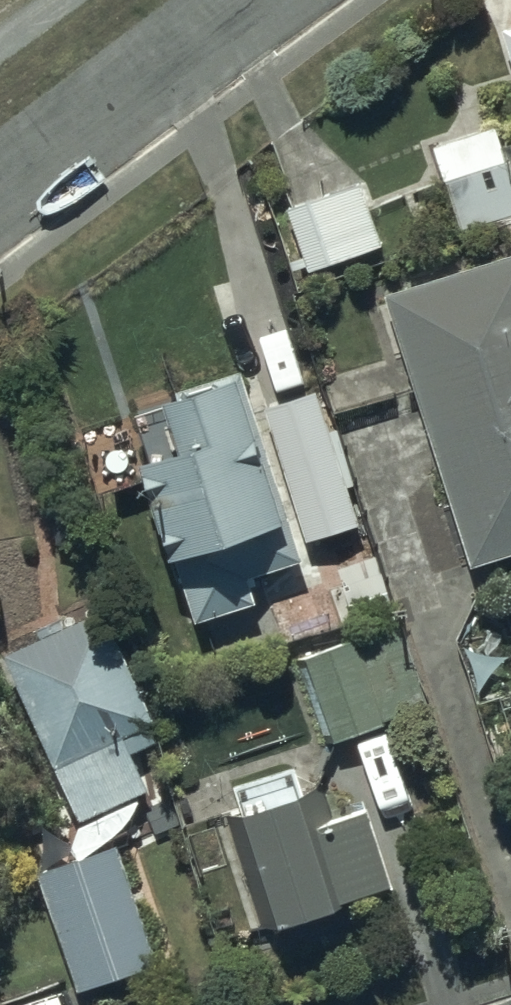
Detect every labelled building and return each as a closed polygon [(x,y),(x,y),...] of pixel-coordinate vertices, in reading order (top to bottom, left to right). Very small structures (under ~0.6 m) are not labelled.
[(510,88),(510,28),(495,33),(510,88)] [(496,147),(491,128),(427,147),(452,232),(510,215),(510,143),(496,147)] [(281,212),(302,274),(383,247),(362,184),(281,212)] [(463,569),(510,554),(510,255),(377,297),(441,503),(428,507),(446,567),(461,562),(463,569)] [(123,420),(137,464),(123,468),(154,564),(165,561),(187,626),(249,605),(240,580),(293,562),(232,373),(144,402),(147,412),(123,420)] [(313,392),(258,409),(299,544),(355,527),(343,488),(348,487),(331,432),(326,433),(313,392)] [(265,602),(278,646),(385,615),(374,577),(328,591),(326,585),(265,602)] [(69,825),(140,793),(124,757),(150,745),(142,727),(147,724),(137,700),(140,699),(100,608),(0,653),(0,671),(69,825)] [(295,661),(325,744),(424,709),(394,625),(295,661)] [(226,818),(261,931),(391,886),(364,805),(333,816),(323,785),(274,802),(268,785),(227,799),(233,816),(226,818)] [(29,876),(70,993),(156,964),(115,846),(29,876)]
